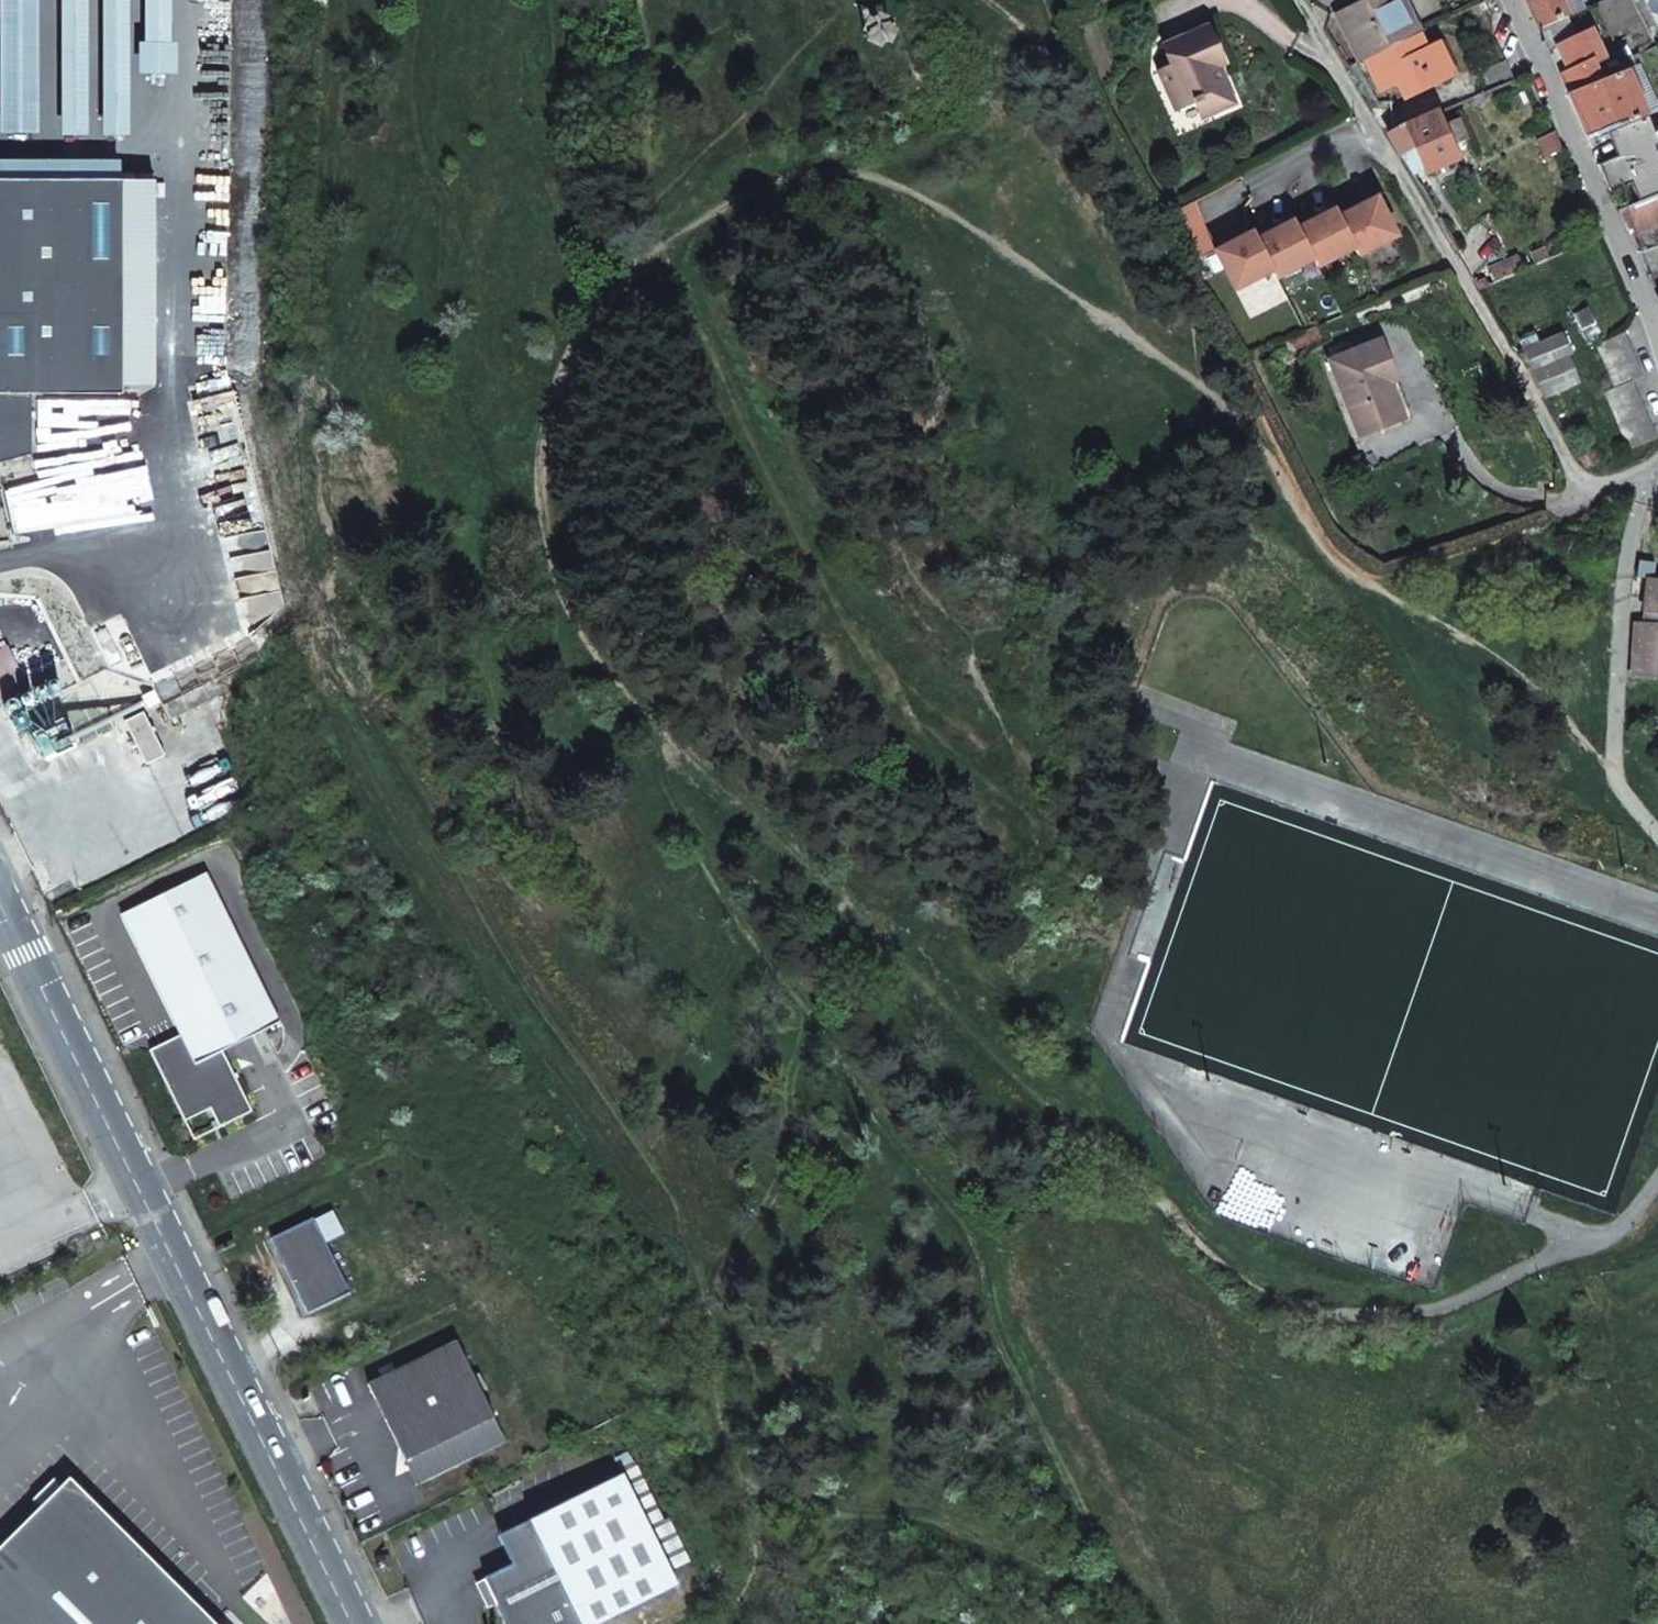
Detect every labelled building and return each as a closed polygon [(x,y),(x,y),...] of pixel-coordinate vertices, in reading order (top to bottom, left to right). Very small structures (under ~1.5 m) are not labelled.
[(1358,62),(1363,60),(1416,34),(1400,0),(1367,0),(1335,15),(1358,62)] [(1566,17),(1560,3),(1559,0),(1525,0),(1538,28),(1566,17)] [(880,11),(877,17),(870,14),(863,31),(870,34),(867,40),(883,47),(886,41),(892,43),(899,27),(893,25),(897,18),(880,11)] [(1163,70),(1183,109),(1197,102),(1204,98),(1211,111),(1237,98),(1218,62),(1210,47),(1216,43),(1205,23),(1163,46),(1172,65),(1163,70)] [(1557,46),(1570,73),(1602,58),(1589,31),(1557,46)] [(1416,34),(1363,60),(1378,91),(1395,83),(1402,99),(1451,75),(1436,44),(1424,50),(1416,34)] [(1225,59),(1216,43),(1210,47),(1218,62),(1225,59)] [(1586,138),(1645,114),(1625,70),(1595,82),(1590,71),(1562,83),(1586,138)] [(1204,98),(1197,102),(1204,115),(1211,111),(1204,98)] [(1424,174),(1457,160),(1450,144),(1466,137),(1459,121),(1443,128),(1436,112),(1387,133),(1411,175),(1422,170),(1424,174)] [(1545,157),(1561,150),(1553,132),(1537,139),(1545,157)] [(35,396),(126,396),(128,184),(0,183),(0,396),(35,396)] [(1618,211),(1628,235),(1657,223),(1657,195),(1618,211)] [(1376,199),(1339,218),(1354,246),(1357,255),(1395,235),(1376,199)] [(1339,218),(1335,209),(1297,229),(1313,258),(1317,266),(1354,246),(1339,218)] [(1297,229),(1293,221),(1256,240),(1272,270),(1275,278),(1313,258),(1297,229)] [(1256,240),(1253,232),(1216,252),(1235,290),(1272,270),(1256,240)] [(1632,381),(1643,377),(1624,333),(1596,345),(1614,388),(1632,381)] [(1565,358),(1569,356),(1560,336),(1525,351),(1533,371),(1565,358)] [(1330,360),(1359,436),(1401,419),(1386,383),(1397,379),(1381,340),(1330,360)] [(1565,358),(1533,371),(1545,398),(1576,383),(1565,358)] [(1386,383),(1401,419),(1411,415),(1397,379),(1386,383)] [(1628,449),(1657,438),(1632,381),(1614,388),(1604,393),(1628,449)] [(0,396),(0,465),(35,456),(35,396),(0,396)] [(1587,467),(1597,461),(1591,451),(1581,456),(1587,467)] [(1635,576),(1631,610),(1641,611),(1645,577),(1635,576)] [(1657,613),(1657,578),(1645,577),(1641,611),(1657,613)] [(1641,611),(1640,622),(1656,623),(1657,613),(1641,611)] [(1629,676),(1657,678),(1657,623),(1656,623),(1640,622),(1633,621),(1629,676)] [(251,638),(152,686),(161,706),(261,657),(251,638)] [(124,722),(145,765),(165,755),(143,712),(124,722)] [(211,1111),(220,1129),(254,1113),(221,1050),(279,1022),(207,872),(121,913),(180,1034),(149,1051),(185,1123),(211,1111)] [(350,1294),(314,1220),(271,1241),(307,1315),(350,1294)] [(369,1387),(417,1488),(506,1444),(457,1344),(369,1387)] [(680,1587),(668,1561),(626,1475),(531,1521),(531,1522),(504,1535),(518,1564),(488,1579),(491,1586),(484,1589),(492,1607),(500,1603),(510,1623),(606,1623),(680,1587)] [(0,1553),(0,1623),(219,1623),(75,1479),(0,1553)]
